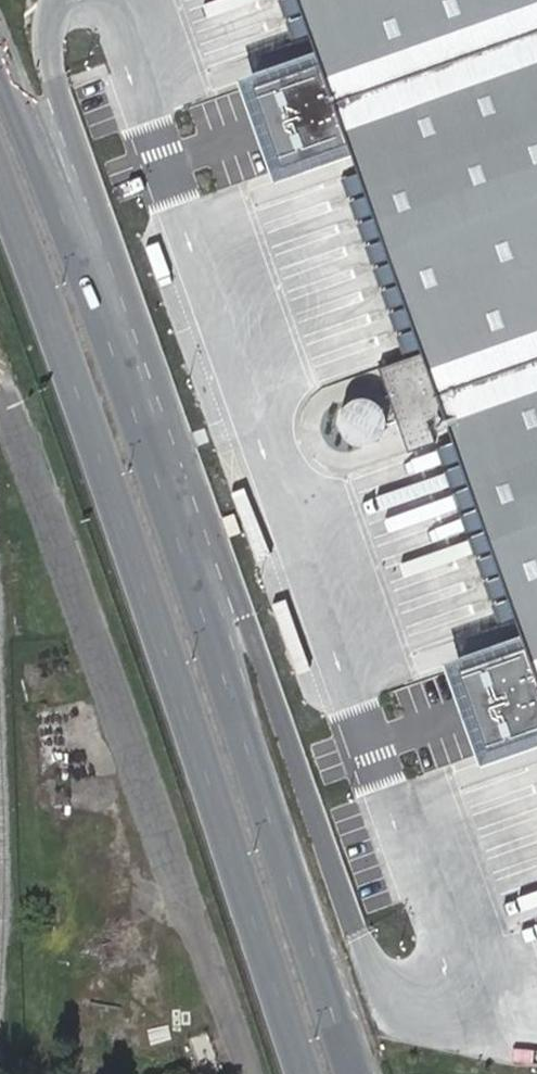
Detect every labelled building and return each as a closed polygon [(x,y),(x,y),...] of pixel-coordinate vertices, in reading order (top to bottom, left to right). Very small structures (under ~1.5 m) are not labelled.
[(536,669),(536,0),(302,0),(536,669)]
